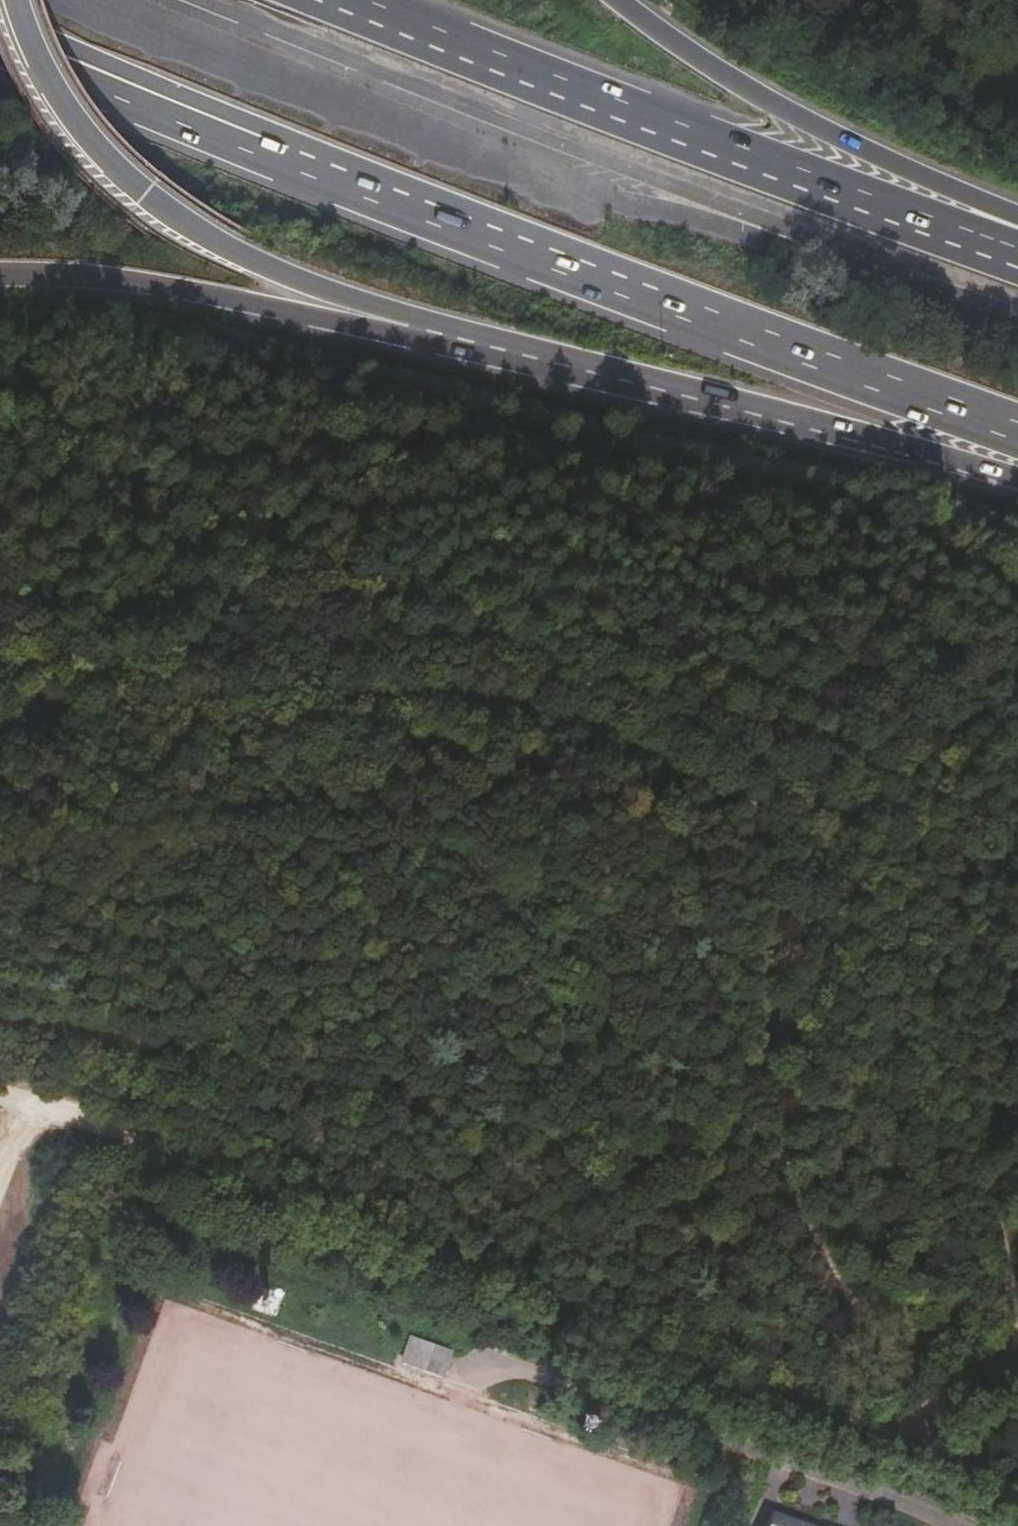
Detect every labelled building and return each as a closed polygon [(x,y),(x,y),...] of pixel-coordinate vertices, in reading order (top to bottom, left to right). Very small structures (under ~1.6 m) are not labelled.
[(451,1350),(410,1337),(402,1364),(442,1377),(451,1350)] [(609,1368),(622,1373),(625,1362),(612,1357),(609,1368)] [(783,1511),(777,1525),(822,1525),(783,1511)]
